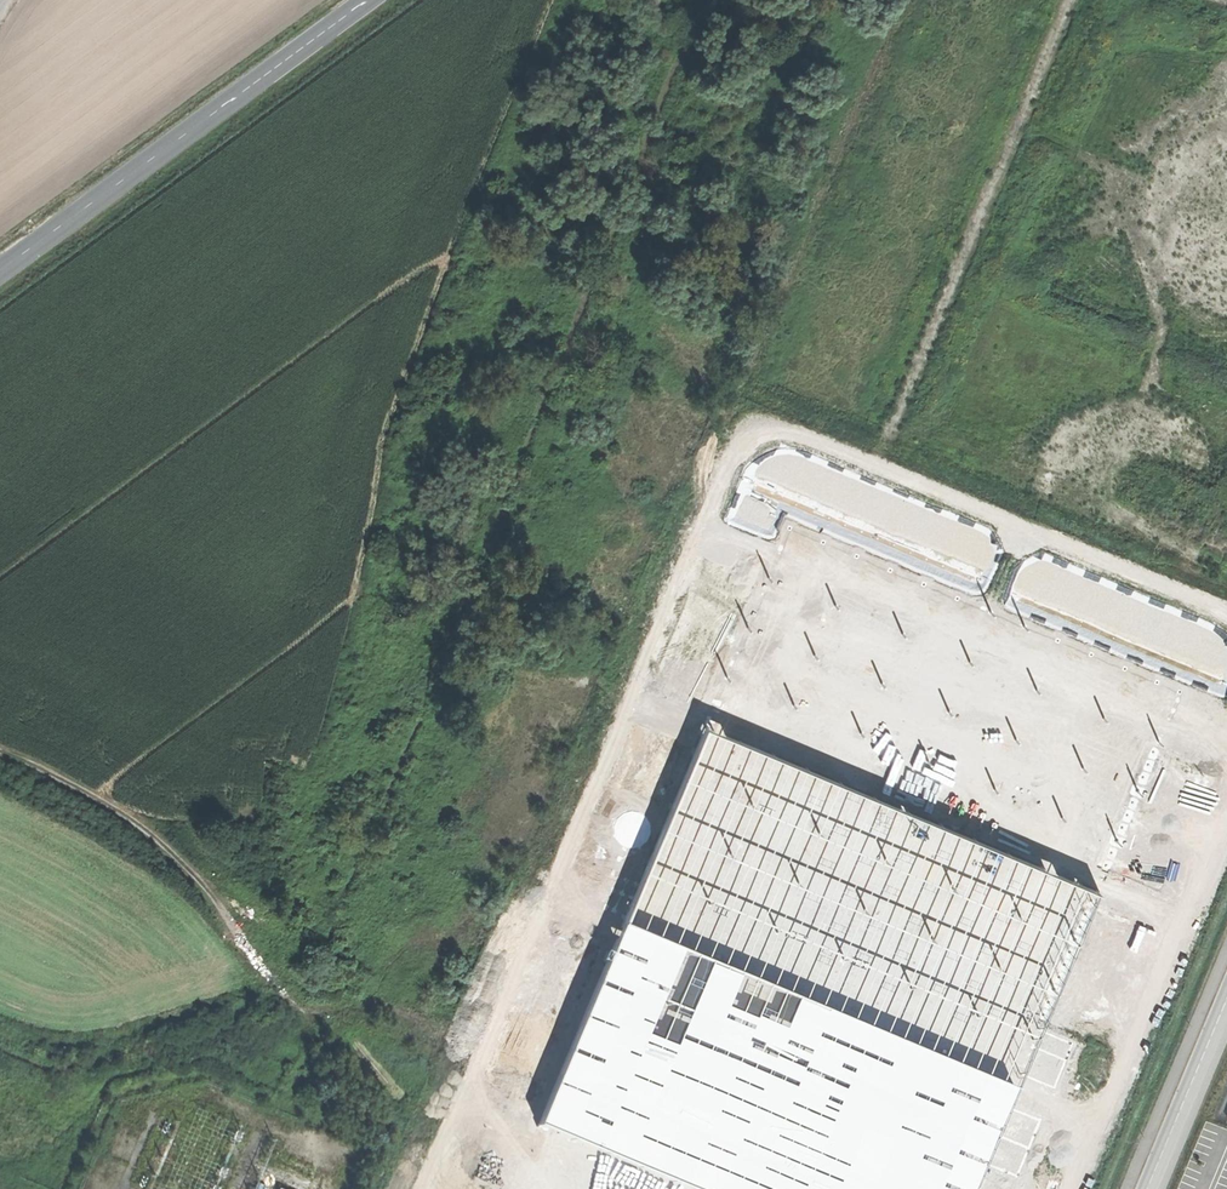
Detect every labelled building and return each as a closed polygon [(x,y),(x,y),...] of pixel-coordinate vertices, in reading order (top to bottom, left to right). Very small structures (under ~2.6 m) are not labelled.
[(695,1188),(973,1188),(1161,740),(769,577),(540,1125),(695,1188)]
